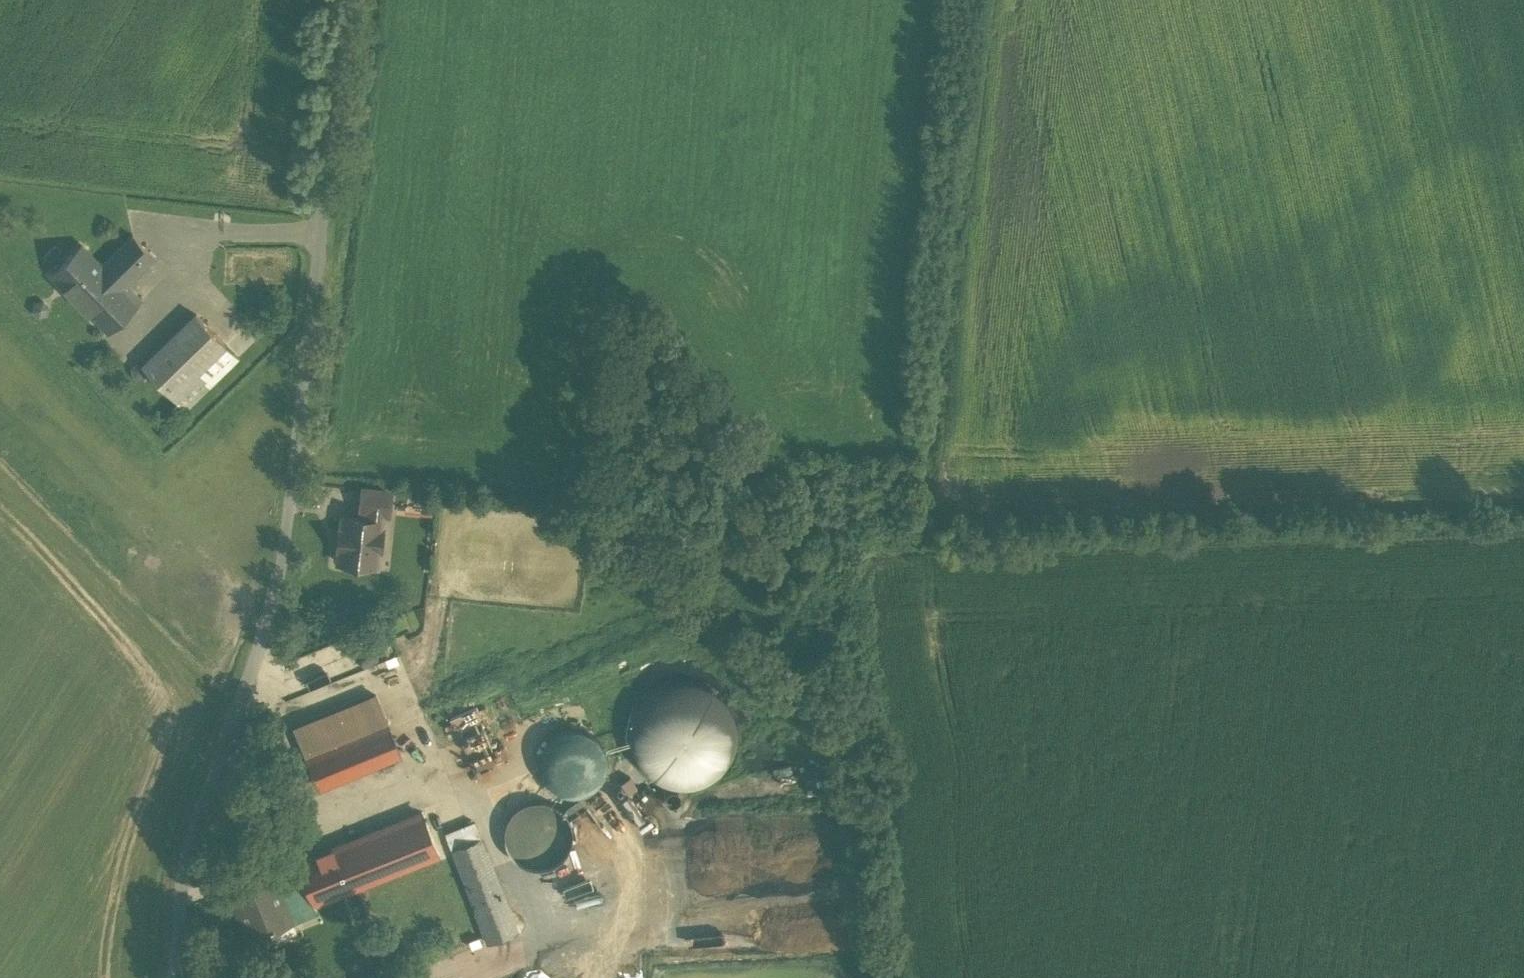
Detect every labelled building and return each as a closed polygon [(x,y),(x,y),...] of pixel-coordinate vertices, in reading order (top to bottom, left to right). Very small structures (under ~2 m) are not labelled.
[(133,235),(102,265),(73,293),(109,331),(141,300),(126,284),(154,257),(133,235)] [(53,273),(73,293),(102,265),(82,245),(53,273)] [(181,408),(233,358),(190,314),(138,365),(181,408)] [(391,493),(363,490),(361,509),(363,509),(383,511),(388,512),(391,493)] [(362,518),(344,516),(343,529),(341,528),(339,548),(341,548),(339,561),(377,566),(379,548),(381,549),(383,529),(381,529),(383,511),(363,509),(362,518)] [(636,717),(633,731),(634,744),(639,757),(646,768),(657,777),(669,783),(682,786),(696,785),(708,780),(720,773),(729,762),(735,750),(737,737),(736,723),(732,711),(724,699),(714,690),(702,685),(688,682),(675,683),(662,687),(651,695),(642,705),(636,717)] [(400,753),(376,694),(296,727),(320,786),(400,753)] [(583,793),(591,790),(598,785),(603,778),(606,770),(607,761),(606,752),(602,744),(597,738),(590,732),(582,729),(573,728),(565,729),(557,733),(550,738),(545,745),(542,753),(540,762),(542,770),(545,778),(550,785),(557,790),(565,793),(574,794),(583,793)] [(629,823),(645,814),(624,777),(608,786),(629,823)] [(562,809),(555,804),(546,801),(537,800),(528,801),(520,805),(513,811),(508,818),(505,826),(504,835),(506,844),(510,852),(515,859),(523,864),(531,867),(540,868),(549,867),(557,863),(564,857),(569,850),(572,841),(573,833),(571,824),(568,816),(562,809)] [(421,813),(299,861),(315,902),(387,874),(410,933),(461,913),(421,813)] [(475,822),(446,833),(489,942),(518,931),(475,822)] [(273,871),(231,888),(242,915),(240,916),(249,938),(293,920),(273,871)]
